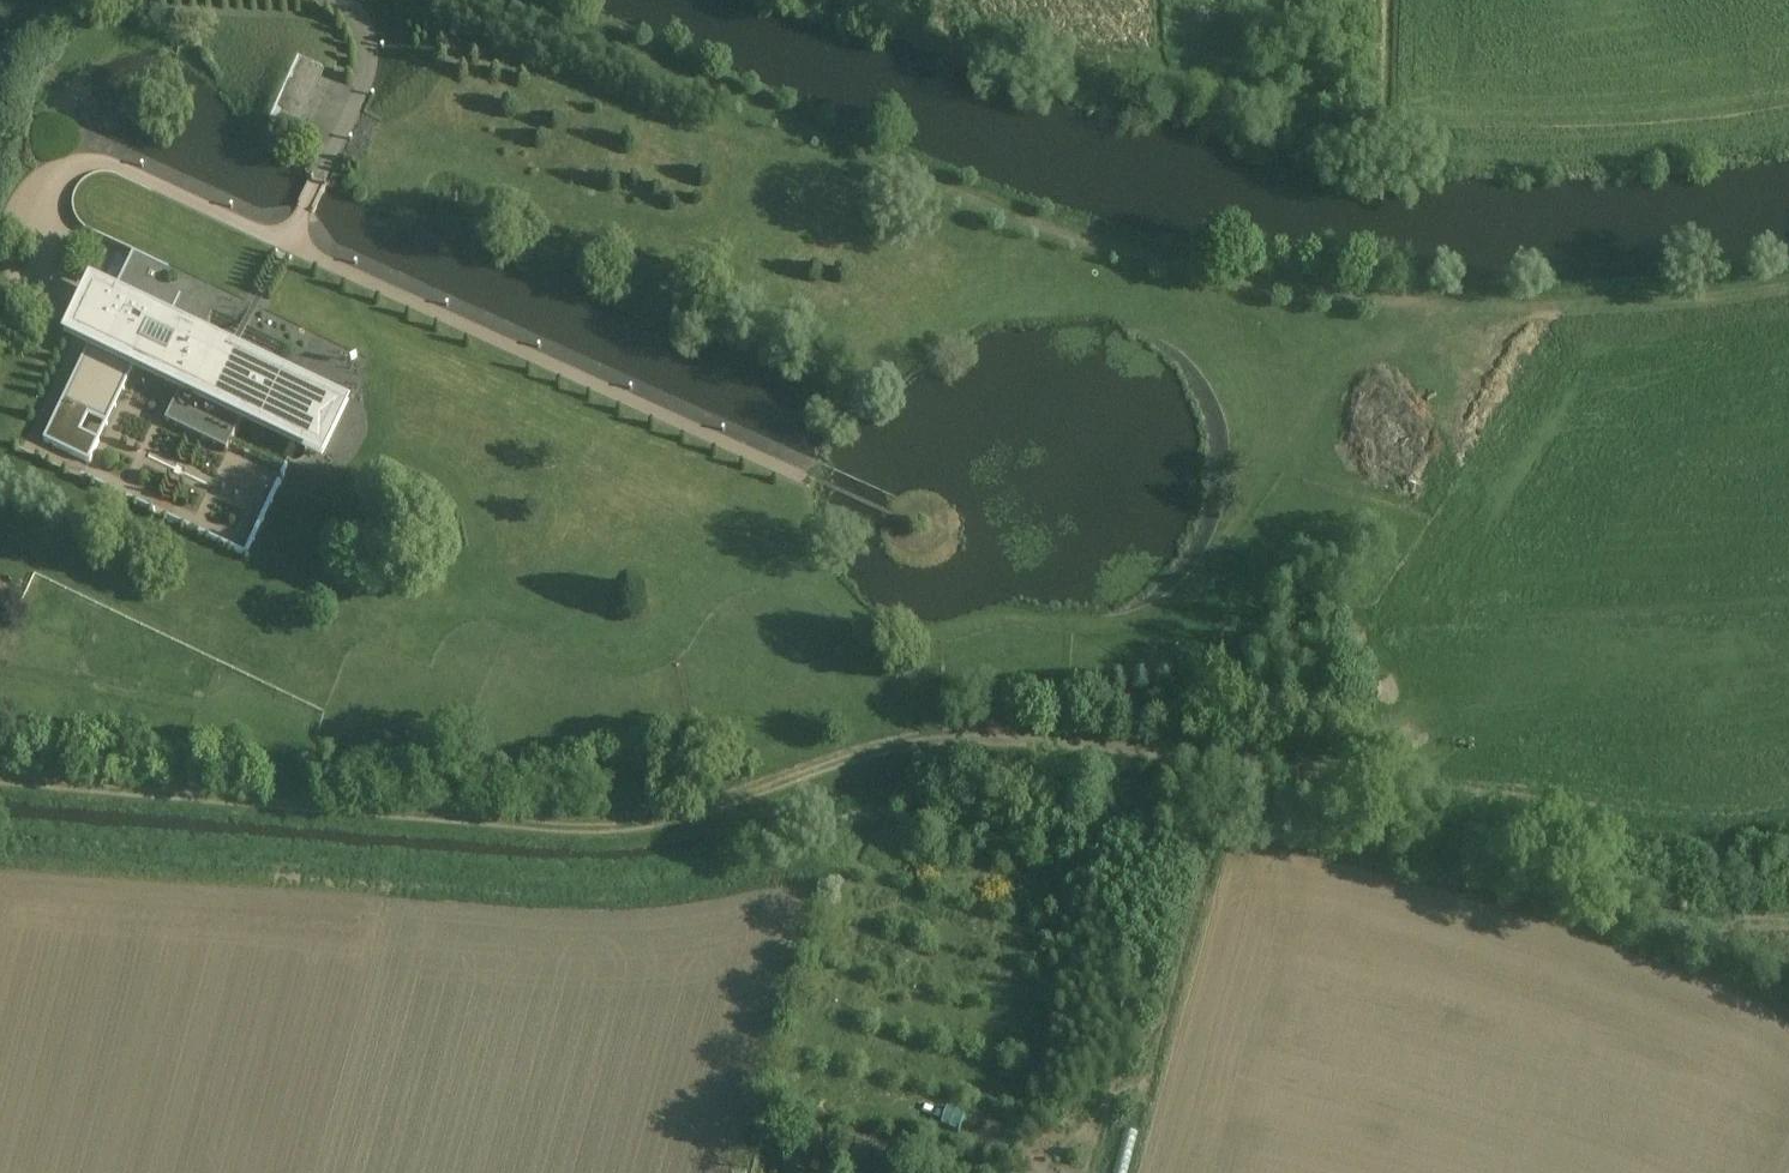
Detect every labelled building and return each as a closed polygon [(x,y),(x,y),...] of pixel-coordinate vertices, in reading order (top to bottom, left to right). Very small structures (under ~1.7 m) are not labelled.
[(298,58),(269,123),(296,135),(325,71),(298,58)] [(168,269),(133,252),(124,270),(159,287),(168,269)] [(227,349),(169,321),(180,297),(159,287),(124,270),(109,301),(94,293),(74,334),(90,342),(61,403),(106,424),(131,371),(177,393),(164,420),(226,450),(243,415),(310,447),(330,406),(261,373),(224,355),(227,349)] [(61,403),(43,441),(88,462),(106,424),(61,403)] [(847,1163),(845,1172),(900,1172),(847,1163)]
